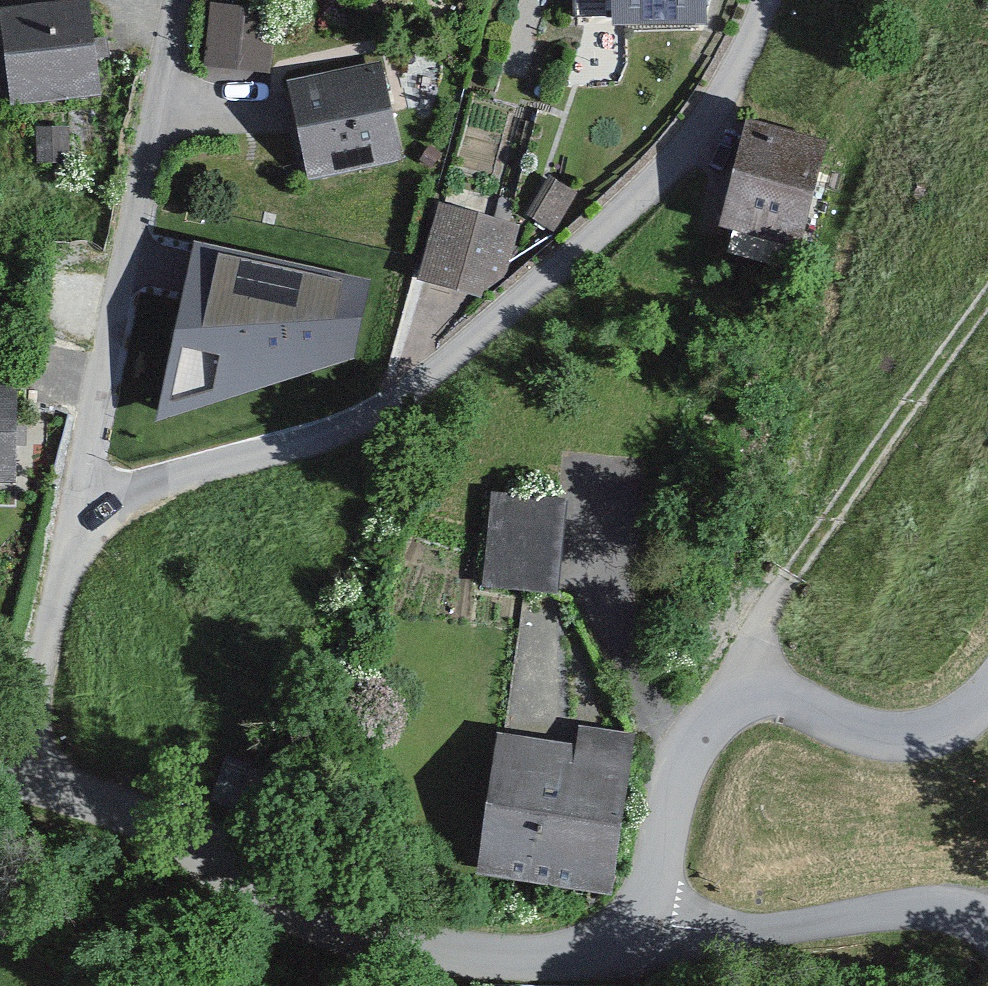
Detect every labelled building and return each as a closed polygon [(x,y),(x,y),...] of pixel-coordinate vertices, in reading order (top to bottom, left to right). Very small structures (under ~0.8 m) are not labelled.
[(611,29),(700,29),(700,0),(611,0),(611,29)] [(210,2),(208,66),(274,68),(276,4),(210,2)] [(96,104),(88,4),(0,12),(0,19),(8,111),(96,104)] [(394,167),(369,64),(278,86),(302,189),(394,167)] [(820,142),(741,127),(721,231),(800,246),(820,142)] [(565,194),(544,184),(524,222),(545,233),(565,194)] [(472,298),(501,271),(511,227),(434,209),(416,285),(472,298)] [(359,288),(201,253),(168,406),(347,352),(359,288)] [(12,485),(11,385),(0,385),(0,485),(12,485)] [(583,511),(492,501),(483,588),(574,597),(583,511)] [(629,735),(574,729),(572,743),(497,735),(481,870),(612,885),(629,735)]
